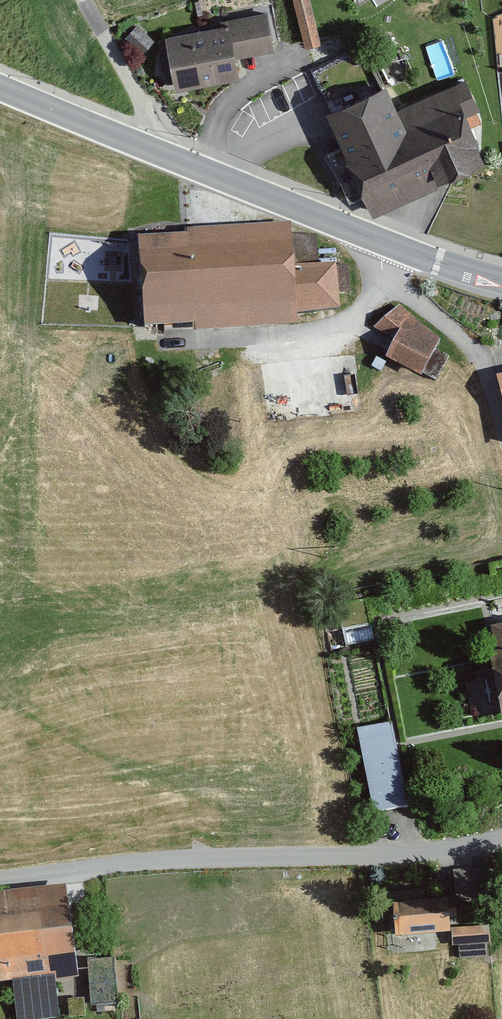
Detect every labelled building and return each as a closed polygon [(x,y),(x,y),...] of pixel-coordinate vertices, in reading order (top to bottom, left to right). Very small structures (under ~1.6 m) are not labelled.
[(297,45),(319,40),(309,0),(287,0),(297,45)] [(270,13),(166,28),(174,87),(241,77),(238,52),(275,47),(270,13)] [(153,42),(137,26),(124,39),(141,55),(153,42)] [(388,75),(324,106),(343,147),(375,212),(492,156),(469,109),(479,104),(464,75),(403,105),(388,75)] [(291,222),(132,229),(136,330),(299,323),(299,310),(340,308),(338,263),(292,265),(291,222)] [(440,338),(400,304),(374,326),(394,337),(385,355),(421,374),(440,338)] [(491,626),(501,691),(501,625),(491,626)] [(389,721),(356,728),(375,813),(408,806),(389,721)] [(486,868),(455,869),(456,898),(487,898),(486,868)] [(0,896),(0,984),(5,983),(10,1018),(43,1018),(58,1017),(53,980),(76,977),(65,888),(0,896)] [(449,897),(388,902),(391,939),(452,934),(453,946),(483,943),(482,922),(451,925),(449,897)] [(110,956),(87,958),(91,1004),(114,1002),(110,956)] [(85,997),(69,998),(69,1016),(86,1015),(85,997)]
